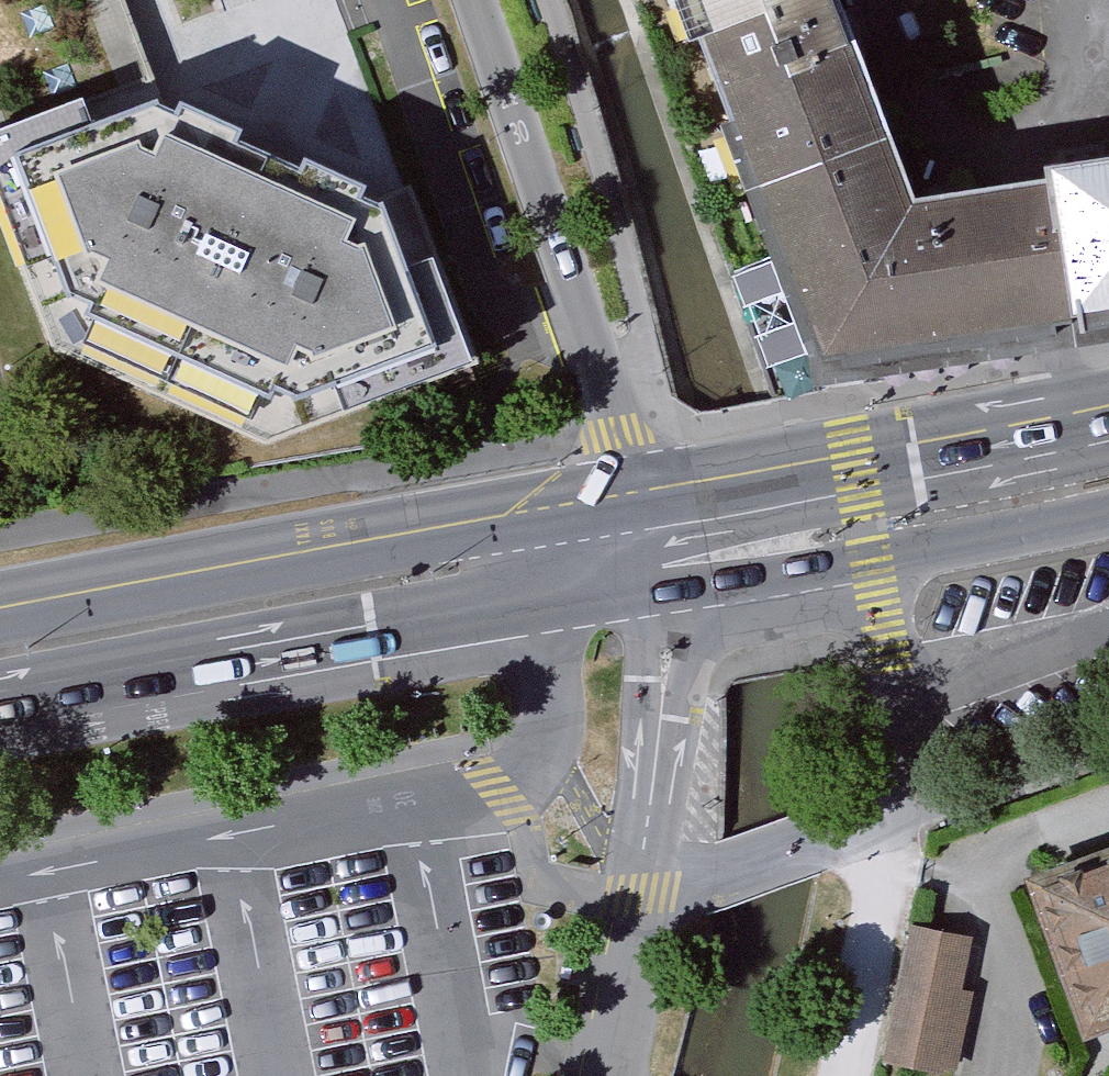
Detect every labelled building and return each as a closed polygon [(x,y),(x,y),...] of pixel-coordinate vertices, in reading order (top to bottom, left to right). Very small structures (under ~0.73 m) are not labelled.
[(158,99),(127,0),(0,0),(0,96),(20,151),(158,99)] [(915,202),(850,0),(677,0),(716,131),(824,359),(1047,322),(1071,319),(1047,182),(1020,186),(915,202)] [(158,99),(20,151),(88,321),(286,405),(461,344),(404,192),(158,99)] [(1108,313),(1108,161),(1046,171),(1047,182),(1071,319),(1108,313)] [(1040,897),(1090,1032),(1108,1025),(1108,870),(1040,897)] [(979,939),(915,926),(888,1057),(952,1070),(979,939)]
